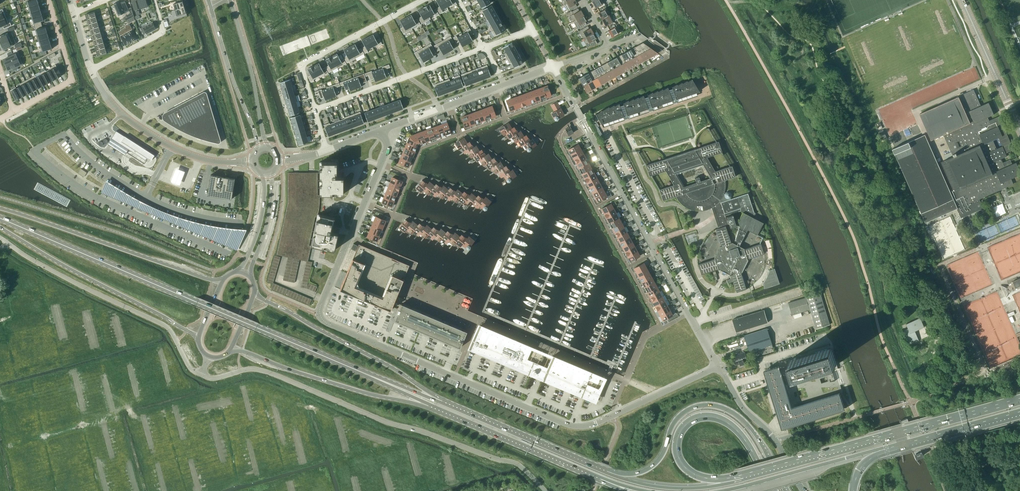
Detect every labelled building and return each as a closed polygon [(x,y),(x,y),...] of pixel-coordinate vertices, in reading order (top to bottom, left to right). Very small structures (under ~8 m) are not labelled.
[(139,9),(148,6),(146,0),(137,0),(139,9)] [(174,3),(175,9),(185,7),(183,0),(178,0),(179,2),(174,3)] [(439,6),(441,10),(442,10),(447,7),(443,0),(437,0),(436,1),(439,6)] [(575,0),(569,0),(564,3),(565,4),(564,5),(568,11),(577,6),(575,2),(576,2),(575,0)] [(598,9),(604,6),(600,0),(594,0),(592,1),(595,8),(597,7),(598,9)] [(121,5),(119,1),(113,4),(118,16),(129,11),(126,3),(121,5)] [(39,4),(29,7),(30,12),(41,9),(39,4)] [(429,17),(435,14),(433,10),(430,4),(429,5),(429,4),(423,7),(424,8),(429,17)] [(481,10),(484,15),(494,10),(491,5),(481,10)] [(598,13),(602,19),(609,15),(604,6),(598,9),(599,12),(598,13)] [(126,20),(134,16),(131,7),(128,8),(129,11),(130,13),(124,17),(126,20)] [(185,7),(175,9),(177,15),(186,13),(185,7)] [(421,16),(424,22),(430,19),(429,17),(424,8),(423,8),(423,7),(419,9),(419,10),(418,11),(421,16)] [(573,19),(574,20),(584,15),(581,11),(580,12),(578,8),(572,11),(573,14),(570,16),(572,20),(573,19)] [(41,9),(30,12),(32,18),(42,15),(41,9)] [(494,10),(484,15),(487,20),(497,15),(494,10)] [(411,28),(417,25),(414,20),(411,14),(406,18),(411,28)] [(42,15),(32,18),(34,23),(34,26),(42,24),(41,21),(42,21),(44,20),(42,15)] [(500,20),(497,15),(487,20),(487,21),(488,20),(491,25),(489,26),(500,20)] [(586,20),(584,15),(574,20),(575,22),(574,23),(577,29),(587,24),(585,20),(586,20)] [(614,24),(609,15),(602,19),(605,26),(607,25),(608,27),(614,24)] [(6,16),(0,18),(0,27),(3,26),(4,28),(11,25),(10,22),(9,23),(6,16)] [(406,18),(400,21),(403,27),(406,32),(412,29),(411,28),(406,18)] [(503,25),(500,20),(489,26),(492,31),(503,25)] [(146,33),(147,34),(156,29),(153,22),(143,27),(140,28),(141,29),(143,34),(146,33)] [(42,24),(34,26),(35,29),(37,35),(36,35),(47,32),(46,26),(43,27),(42,24)] [(122,30),(124,34),(121,36),(125,45),(137,39),(132,30),(133,30),(129,24),(125,26),(126,28),(122,30)] [(619,33),(614,24),(608,27),(609,30),(608,30),(612,37),(619,33)] [(505,30),(503,25),(492,31),(494,36),(505,30)] [(588,26),(578,31),(582,37),(583,37),(584,38),(594,33),(591,29),(590,30),(588,26)] [(0,36),(0,42),(0,43),(13,38),(11,33),(8,34),(8,32),(0,36)] [(47,32),(36,35),(38,41),(49,37),(47,32)] [(469,35),(468,32),(463,35),(467,44),(473,41),(469,35)] [(596,38),(596,37),(594,33),(584,38),(585,40),(584,40),(587,47),(597,43),(597,42),(596,42),(595,38),(596,37),(596,38)] [(378,43),(376,40),(373,34),(367,37),(372,47),(378,44),(378,43)] [(467,44),(463,35),(457,38),(459,41),(462,47),(467,44)] [(49,37),(38,41),(39,41),(40,46),(51,43),(49,37)] [(362,40),(365,46),(367,50),(367,49),(372,47),(367,37),(362,40)] [(13,38),(0,43),(3,50),(13,45),(13,44),(15,43),(13,38)] [(451,43),(448,38),(442,41),(448,52),(454,49),(451,43)] [(442,41),(437,44),(440,49),(443,55),(448,52),(442,41)] [(504,53),(515,47),(512,42),(501,48),(504,53)] [(643,42),(640,44),(648,58),(658,53),(657,53),(649,47),(647,45),(646,45),(643,42)] [(51,43),(40,46),(42,52),(52,49),(51,43)] [(355,44),(349,47),(356,58),(361,55),(358,49),(355,44)] [(640,44),(636,47),(643,61),(648,58),(640,44)] [(431,51),(428,45),(422,48),(429,59),(434,56),(431,51)] [(344,50),(347,56),(350,61),(356,58),(349,47),(344,50)] [(518,52),(515,47),(504,53),(507,58),(518,52)] [(636,47),(631,50),(638,63),(643,61),(636,47)] [(96,50),(98,56),(107,53),(105,48),(96,50)] [(429,59),(422,48),(417,51),(420,57),(423,62),(429,59)] [(631,50),(626,52),(634,66),(638,63),(631,50)] [(9,57),(4,59),(6,64),(18,59),(16,54),(13,55),(12,51),(7,53),(9,57)] [(520,57),(518,52),(507,58),(509,63),(520,57)] [(626,52),(621,55),(629,69),(634,66),(626,52)] [(337,53),(332,56),(338,68),(343,65),(340,59),(337,53)] [(621,55),(617,58),(624,71),(629,69),(621,55)] [(326,58),(329,64),(332,71),(338,68),(332,56),(331,56),(326,58)] [(509,63),(510,64),(512,62),(514,67),(523,62),(520,57),(509,63)] [(19,69),(17,65),(20,64),(18,59),(20,58),(18,59),(6,64),(8,69),(12,68),(13,71),(19,69)] [(617,58),(612,60),(619,74),(624,71),(617,58)] [(612,60),(607,63),(615,76),(619,74),(612,60)] [(319,63),(313,66),(319,76),(324,73),(325,73),(322,69),(319,63)] [(607,63),(603,65),(610,79),(615,76),(607,63)] [(56,65),(50,67),(56,78),(61,76),(60,74),(61,74),(58,68),(56,65)] [(319,76),(313,66),(313,65),(308,68),(308,69),(311,75),(313,79),(319,76)] [(382,68),(377,70),(381,79),(387,77),(385,74),(389,73),(387,68),(386,65),(382,67),(382,68)] [(487,65),(482,67),(486,78),(491,76),(487,65)] [(603,65),(598,68),(605,82),(610,79),(603,65)] [(51,68),(46,71),(51,81),(56,78),(50,67),(51,68)] [(477,69),(481,80),(486,78),(482,67),(481,67),(482,69),(478,71),(477,69)] [(598,68),(593,71),(601,84),(605,82),(598,68)] [(477,69),(471,71),(475,82),(481,80),(477,69)] [(45,70),(40,73),(46,84),(51,81),(46,71),(45,70)] [(371,71),(368,72),(369,75),(371,80),(374,79),(375,82),(381,79),(377,70),(372,72),(371,71)] [(471,71),(466,72),(470,84),(475,82),(471,71)] [(593,71),(588,73),(596,87),(601,84),(593,71)] [(465,86),(470,84),(466,72),(461,74),(465,86)] [(35,75),(41,86),(46,84),(40,73),(41,75),(37,77),(35,75)] [(588,73),(584,76),(591,89),(596,87),(588,73)] [(35,75),(30,78),(36,89),(41,86),(35,75)] [(352,78),(356,89),(362,86),(361,84),(364,83),(361,75),(352,78)] [(458,88),(463,86),(459,75),(454,77),(458,88)] [(586,92),(591,89),(584,76),(579,79),(586,92)] [(449,79),(453,90),(458,88),(454,77),(455,79),(450,81),(449,79)] [(30,78),(25,81),(31,92),(36,89),(30,78)] [(356,89),(352,78),(343,81),(344,84),(346,89),(349,88),(350,91),(356,89)] [(280,82),(281,88),(292,85),(291,79),(280,82)] [(453,90),(449,79),(444,81),(448,92),(453,90)] [(609,124),(624,119),(623,117),(627,115),(628,118),(673,103),(672,100),(676,99),(677,102),(676,99),(699,91),(692,80),(672,86),(668,88),(648,95),(644,96),(623,103),(619,104),(604,109),(596,114),(600,122),(601,124),(608,121),(608,122),(609,124)] [(25,81),(20,83),(21,86),(26,94),(27,94),(31,92),(25,81)] [(448,92),(444,81),(439,83),(443,94),(448,92)] [(438,96),(443,94),(439,83),(434,84),(438,96)] [(336,84),(327,87),(331,98),(337,96),(336,93),(339,92),(337,87),(336,84)] [(283,93),(293,90),(291,85),(292,85),(281,88),(283,93)] [(547,85),(542,87),(546,97),(551,95),(547,85)] [(16,87),(21,97),(26,94),(21,86),(16,88),(16,87)] [(16,87),(10,90),(16,100),(21,97),(16,87)] [(321,89),(318,91),(319,94),(321,98),(324,97),(325,100),(331,98),(327,87),(326,87),(327,89),(322,90),(321,89)] [(541,99),(546,97),(542,87),(537,89),(541,99)] [(541,99),(537,89),(532,91),(536,101),(541,99)] [(294,96),(293,90),(283,93),(285,99),(296,96),(296,95),(294,96)] [(920,114),(931,140),(944,134),(954,156),(943,161),(938,163),(925,134),(893,149),(925,222),(957,208),(961,217),(969,214),(983,208),(980,199),(1001,190),(1013,184),(1011,179),(1019,175),(1019,170),(1016,162),(1013,163),(1011,158),(1002,162),(1001,159),(1007,156),(1006,153),(1014,149),(999,116),(989,120),(987,117),(994,114),(989,102),(981,106),(974,90),(920,114)] [(531,103),(536,101),(532,91),(527,93),(531,103)] [(203,92),(168,111),(175,125),(174,127),(180,130),(186,133),(190,135),(194,136),(201,139),(205,140),(210,141),(218,143),(219,143),(220,143),(220,142),(221,141),(221,140),(207,93),(206,93),(206,92),(205,92),(204,92),(203,92)] [(531,103),(527,93),(522,95),(525,105),(531,103)] [(520,107),(525,105),(522,95),(517,97),(520,107)] [(297,101),(296,96),(285,99),(286,104),(297,101)] [(520,107),(517,97),(512,99),(515,109),(520,107)] [(398,110),(403,108),(400,99),(395,101),(398,110)] [(510,111),(515,109),(512,99),(506,101),(510,111)] [(297,101),(286,104),(288,110),(298,107),(296,102),(297,101)] [(398,110),(395,101),(390,103),(393,112),(398,110)] [(555,119),(564,114),(557,102),(551,105),(555,111),(551,113),(555,119)] [(393,112),(390,103),(385,105),(388,114),(393,112)] [(388,114),(385,105),(380,107),(383,116),(388,114)] [(492,106),(487,108),(491,118),(496,116),(492,106)] [(298,107),(288,110),(290,115),(299,112),(298,107)] [(383,116),(380,107),(375,109),(378,118),(383,116)] [(486,120),(491,118),(487,108),(482,110),(486,120)] [(375,109),(369,111),(373,120),(378,118),(375,109)] [(477,112),(480,122),(486,120),(482,110),(477,112)] [(373,120),(369,111),(364,113),(368,122),(373,120)] [(355,114),(359,125),(364,123),(360,112),(355,114)] [(475,123),(480,122),(477,112),(472,113),(475,123)] [(466,115),(470,125),(475,123),(472,113),(466,115)] [(290,117),(292,123),(302,120),(300,114),(290,117)] [(355,114),(350,115),(354,127),(359,125),(355,114)] [(350,115),(345,117),(349,128),(354,127),(350,115)] [(465,127),(470,125),(466,115),(461,117),(465,127)] [(345,118),(340,120),(344,130),(349,128),(345,117),(344,117),(345,118)] [(292,123),(294,128),(303,125),(302,120),(292,123)] [(335,123),(335,122),(338,132),(344,130),(340,120),(340,121),(335,123)] [(330,123),(329,123),(333,134),(338,132),(335,122),(330,124),(330,123)] [(333,134),(329,123),(324,125),(328,136),(333,134)] [(442,124),(445,134),(451,132),(447,123),(442,124)] [(499,128),(503,134),(514,127),(512,128),(508,123),(499,128)] [(445,134),(442,124),(437,126),(440,136),(445,134)] [(303,125),(294,128),(295,134),(305,131),(303,125)] [(440,136),(437,126),(432,128),(435,138),(440,136)] [(570,126),(565,129),(568,135),(573,132),(570,126)] [(509,138),(520,131),(518,132),(514,127),(503,134),(506,133),(509,138)] [(435,138),(432,128),(427,130),(430,140),(435,138)] [(718,141),(717,142),(708,128),(707,128),(707,129),(708,128),(716,142),(646,165),(638,151),(639,151),(639,150),(637,151),(646,165),(649,176),(651,175),(659,189),(663,200),(676,196),(676,197),(677,198),(677,199),(678,200),(679,201),(680,202),(681,203),(682,204),(683,205),(684,206),(686,207),(687,208),(688,208),(689,209),(691,209),(692,210),(693,210),(695,210),(696,211),(698,211),(699,211),(701,211),(702,211),(703,210),(705,210),(706,210),(707,210),(708,209),(710,209),(711,208),(712,207),(713,207),(720,227),(715,229),(721,246),(720,246),(714,258),(714,259),(698,264),(701,274),(718,269),(718,270),(719,269),(729,274),(729,276),(731,275),(736,292),(746,289),(741,272),(742,272),(747,260),(747,259),(764,254),(761,244),(744,249),(743,248),(739,246),(741,241),(746,231),(747,230),(757,235),(763,222),(761,222),(759,221),(761,218),(756,216),(755,218),(753,217),(755,213),(754,212),(748,193),(737,197),(730,199),(730,198),(731,198),(731,197),(732,196),(732,195),(732,194),(731,193),(730,192),(729,192),(728,192),(727,192),(726,192),(726,193),(725,193),(725,194),(724,193),(724,192),(724,190),(725,189),(725,188),(725,187),(725,185),(725,184),(725,183),(725,181),(725,180),(735,176),(732,166),(730,166),(722,152),(718,141)] [(883,129),(878,132),(881,140),(887,138),(883,129)] [(430,140),(427,130),(422,132),(425,142),(430,140)] [(116,131),(111,138),(145,160),(147,158),(149,159),(152,154),(116,131)] [(305,131),(295,134),(297,139),(307,137),(305,131)] [(524,136),(520,131),(509,138),(512,137),(515,142),(526,135),(524,136)] [(425,142),(422,132),(411,136),(411,137),(418,145),(425,142)] [(518,141),(521,146),(532,139),(530,140),(526,135),(515,142),(518,141)] [(307,137),(297,139),(299,145),(308,142),(307,137)] [(407,143),(417,147),(418,145),(411,137),(411,138),(409,137),(407,143)] [(463,138),(458,141),(455,143),(459,149),(470,142),(469,142),(467,143),(463,138)] [(521,146),(524,145),(527,150),(536,145),(532,139),(521,146)] [(473,147),(470,142),(459,149),(461,147),(465,153),(476,146),(473,147)] [(417,147),(407,143),(405,148),(415,152),(417,147)] [(569,149),(571,154),(580,149),(578,144),(569,149)] [(467,151),(471,157),(482,150),(482,149),(479,151),(476,146),(465,153),(467,151)] [(412,157),(415,152),(405,148),(403,153),(412,157)] [(583,154),(580,149),(571,154),(574,159),(583,154)] [(471,157),(473,155),(477,161),(488,154),(485,155),(482,150),(471,157)] [(412,157),(403,153),(401,158),(410,162),(412,157)] [(491,159),(488,154),(477,161),(480,159),(483,165),(494,158),(491,159)] [(583,154),(574,159),(576,164),(586,158),(583,154)] [(408,167),(410,162),(401,158),(399,163),(408,167)] [(486,163),(489,169),(500,162),(497,163),(494,158),(483,165),(486,163)] [(588,163),(586,158),(576,164),(579,168),(588,163)] [(319,162),(319,194),(343,194),(343,177),(337,177),(337,162),(319,162)] [(492,167),(495,173),(506,166),(506,165),(503,167),(500,162),(489,169),(492,167)] [(588,163),(579,168),(582,173),(591,168),(588,163)] [(498,171),(501,177),(512,170),(512,169),(509,171),(506,166),(495,173),(498,171)] [(176,167),(171,181),(180,184),(185,171),(176,167)] [(594,173),(591,168),(582,173),(584,178),(594,173)] [(81,169),(78,172),(78,173),(83,177),(84,177),(86,173),(87,173),(86,173),(82,169),(81,169)] [(516,175),(512,170),(501,177),(504,175),(507,181),(516,175)] [(286,213),(277,253),(307,259),(314,223),(317,207),(316,173),(311,173),(296,174),(288,174),(288,200),(286,213)] [(594,173),(584,178),(587,183),(596,178),(594,173)] [(211,175),(207,195),(232,199),(235,179),(211,175)] [(393,177),(390,182),(400,186),(402,181),(393,177)] [(599,182),(596,178),(587,183),(590,187),(599,182)] [(102,190),(101,193),(185,228),(237,251),(239,248),(244,234),(247,229),(245,229),(235,228),(219,226),(202,223),(191,220),(188,220),(178,217),(163,211),(149,205),(139,200),(130,195),(121,189),(115,186),(106,180),(105,183),(102,190)] [(422,180),(419,184),(416,188),(421,192),(429,182),(427,184),(422,180)] [(398,191),(400,186),(390,182),(388,187),(398,191)] [(434,186),(429,182),(421,192),(423,190),(428,194),(436,184),(434,186)] [(599,182),(590,187),(592,192),(602,187),(599,182)] [(428,194),(430,192),(435,196),(443,186),(441,188),(436,184),(428,194)] [(448,190),(443,186),(435,196),(437,194),(442,198),(450,188),(450,187),(448,190)] [(398,191),(388,187),(386,192),(396,196),(398,191)] [(602,187),(592,192),(595,197),(604,192),(602,187)] [(444,195),(449,200),(457,190),(457,189),(455,192),(450,188),(442,198),(444,195)] [(449,200),(451,197),(456,201),(464,191),(462,194),(457,190),(449,200)] [(469,195),(464,191),(456,201),(456,202),(458,199),(463,203),(471,193),(469,195)] [(396,196),(386,192),(384,197),(394,201),(396,196)] [(607,197),(604,192),(595,197),(598,202),(607,197)] [(463,203),(465,201),(470,205),(478,195),(476,197),(471,193),(463,203)] [(472,203),(477,207),(485,197),(483,199),(478,195),(470,205),(472,203)] [(392,206),(394,201),(384,197),(382,202),(392,206)] [(477,207),(479,205),(484,209),(491,201),(485,197),(477,207)] [(604,213),(613,208),(611,203),(601,208),(604,213)] [(616,213),(613,208),(604,213),(607,218),(616,213)] [(618,218),(616,213),(607,218),(609,223),(618,218)] [(311,245),(335,250),(338,233),(332,232),(335,217),(318,214),(311,245)] [(376,216),(374,221),(383,226),(386,220),(376,216)] [(618,218),(609,223),(612,228),(621,222),(618,218)] [(405,219),(402,223),(399,227),(404,231),(413,221),(412,221),(410,223),(405,219)] [(381,231),(383,226),(374,221),(372,226),(381,231)] [(404,231),(405,231),(406,229),(411,233),(420,223),(419,223),(417,225),(413,221),(404,231)] [(624,227),(621,222),(612,228),(615,232),(624,227)] [(411,233),(412,233),(413,231),(418,235),(427,225),(426,225),(424,227),(420,223),(411,233)] [(418,235),(419,235),(420,233),(425,237),(434,227),(431,229),(427,225),(418,235)] [(381,231),(372,226),(370,231),(379,236),(381,231)] [(953,252),(970,246),(967,237),(966,234),(964,235),(965,237),(963,238),(961,234),(960,233),(965,231),(963,226),(953,230),(954,232),(956,232),(957,235),(962,247),(956,249),(953,250),(953,252)] [(425,237),(427,235),(432,239),(441,229),(440,229),(439,231),(434,227),(425,237)] [(624,227),(615,232),(617,237),(626,232),(624,227)] [(432,239),(433,239),(435,237),(439,241),(448,231),(447,231),(446,233),(441,229),(432,239)] [(377,241),(379,236),(370,231),(367,237),(377,241)] [(439,241),(440,241),(442,239),(446,243),(455,233),(454,233),(453,235),(448,231),(439,241)] [(629,237),(626,232),(617,237),(620,242),(629,237)] [(446,243),(447,243),(449,241),(453,245),(462,235),(461,234),(460,237),(455,233),(446,243)] [(453,245),(454,245),(456,243),(460,247),(469,236),(468,236),(467,239),(462,235),(453,245)] [(460,247),(461,247),(463,244),(468,249),(474,241),(469,236),(460,247)] [(629,237),(620,242),(622,247),(632,242),(629,237)] [(634,246),(632,242),(622,247),(625,251),(634,246)] [(379,252),(359,244),(340,288),(340,289),(390,310),(391,309),(391,308),(398,292),(406,273),(409,265),(379,252)] [(634,246),(625,251),(628,256),(637,251),(634,246)] [(1019,267),(1019,249),(1011,252),(1012,252),(1008,261),(1014,264),(1014,269),(1019,267)] [(640,256),(637,251),(628,256),(630,261),(640,256)] [(637,273),(646,268),(643,263),(634,268),(637,273)] [(639,277),(649,272),(646,268),(637,273),(639,277)] [(764,288),(779,283),(775,268),(770,270),(769,272),(768,273),(767,275),(767,277),(766,279),(765,280),(764,282),(763,283),(764,288)] [(642,282),(651,277),(649,272),(639,277),(642,282)] [(645,287),(654,282),(651,277),(642,282),(645,287)] [(1019,286),(1019,278),(1017,279),(1017,277),(1007,281),(1008,284),(1011,283),(1014,289),(1019,286)] [(647,292),(657,287),(654,282),(645,287),(647,292)] [(650,297),(659,291),(657,287),(647,292),(650,297)] [(652,301),(662,296),(659,291),(650,297),(652,301)] [(992,293),(996,303),(999,302),(1000,304),(1002,303),(997,291),(992,293)] [(821,292),(789,302),(793,314),(811,309),(817,328),(831,324),(821,292)] [(655,306),(664,301),(662,296),(652,301),(655,306)] [(658,311),(667,306),(664,301),(655,306),(658,311)] [(398,311),(395,320),(460,347),(467,331),(402,304),(401,305),(398,311)] [(660,316),(670,311),(667,306),(658,311),(660,316)] [(764,310),(732,319),(736,332),(768,322),(764,310)] [(670,311),(660,316),(663,320),(672,315),(670,311)] [(904,330),(910,344),(920,340),(916,331),(925,327),(921,318),(907,323),(909,328),(904,330)] [(536,369),(535,369),(537,366),(538,364),(541,365),(543,358),(545,354),(486,329),(479,326),(477,331),(470,347),(472,348),(507,363),(511,364),(529,372),(530,370),(532,371),(532,372),(532,373),(533,374),(534,374),(535,374),(536,374),(536,373),(537,373),(537,372),(537,371),(537,370),(536,370),(536,369)] [(750,352),(753,351),(772,344),(767,328),(744,335),(750,352)] [(795,378),(837,365),(837,363),(836,363),(832,348),(831,347),(797,357),(789,360),(792,369),(794,376),(795,378)] [(745,352),(744,352),(734,355),(735,359),(734,360),(736,365),(740,363),(740,366),(745,364),(743,359),(747,358),(745,352)] [(604,379),(580,368),(575,367),(569,364),(552,357),(550,361),(543,378),(547,380),(571,390),(595,400),(595,399),(604,379)] [(792,407),(781,372),(779,366),(764,370),(766,377),(767,377),(775,405),(781,425),(782,428),(786,427),(796,424),(797,424),(845,409),(845,408),(841,396),(840,393),(840,392),(792,407)]
